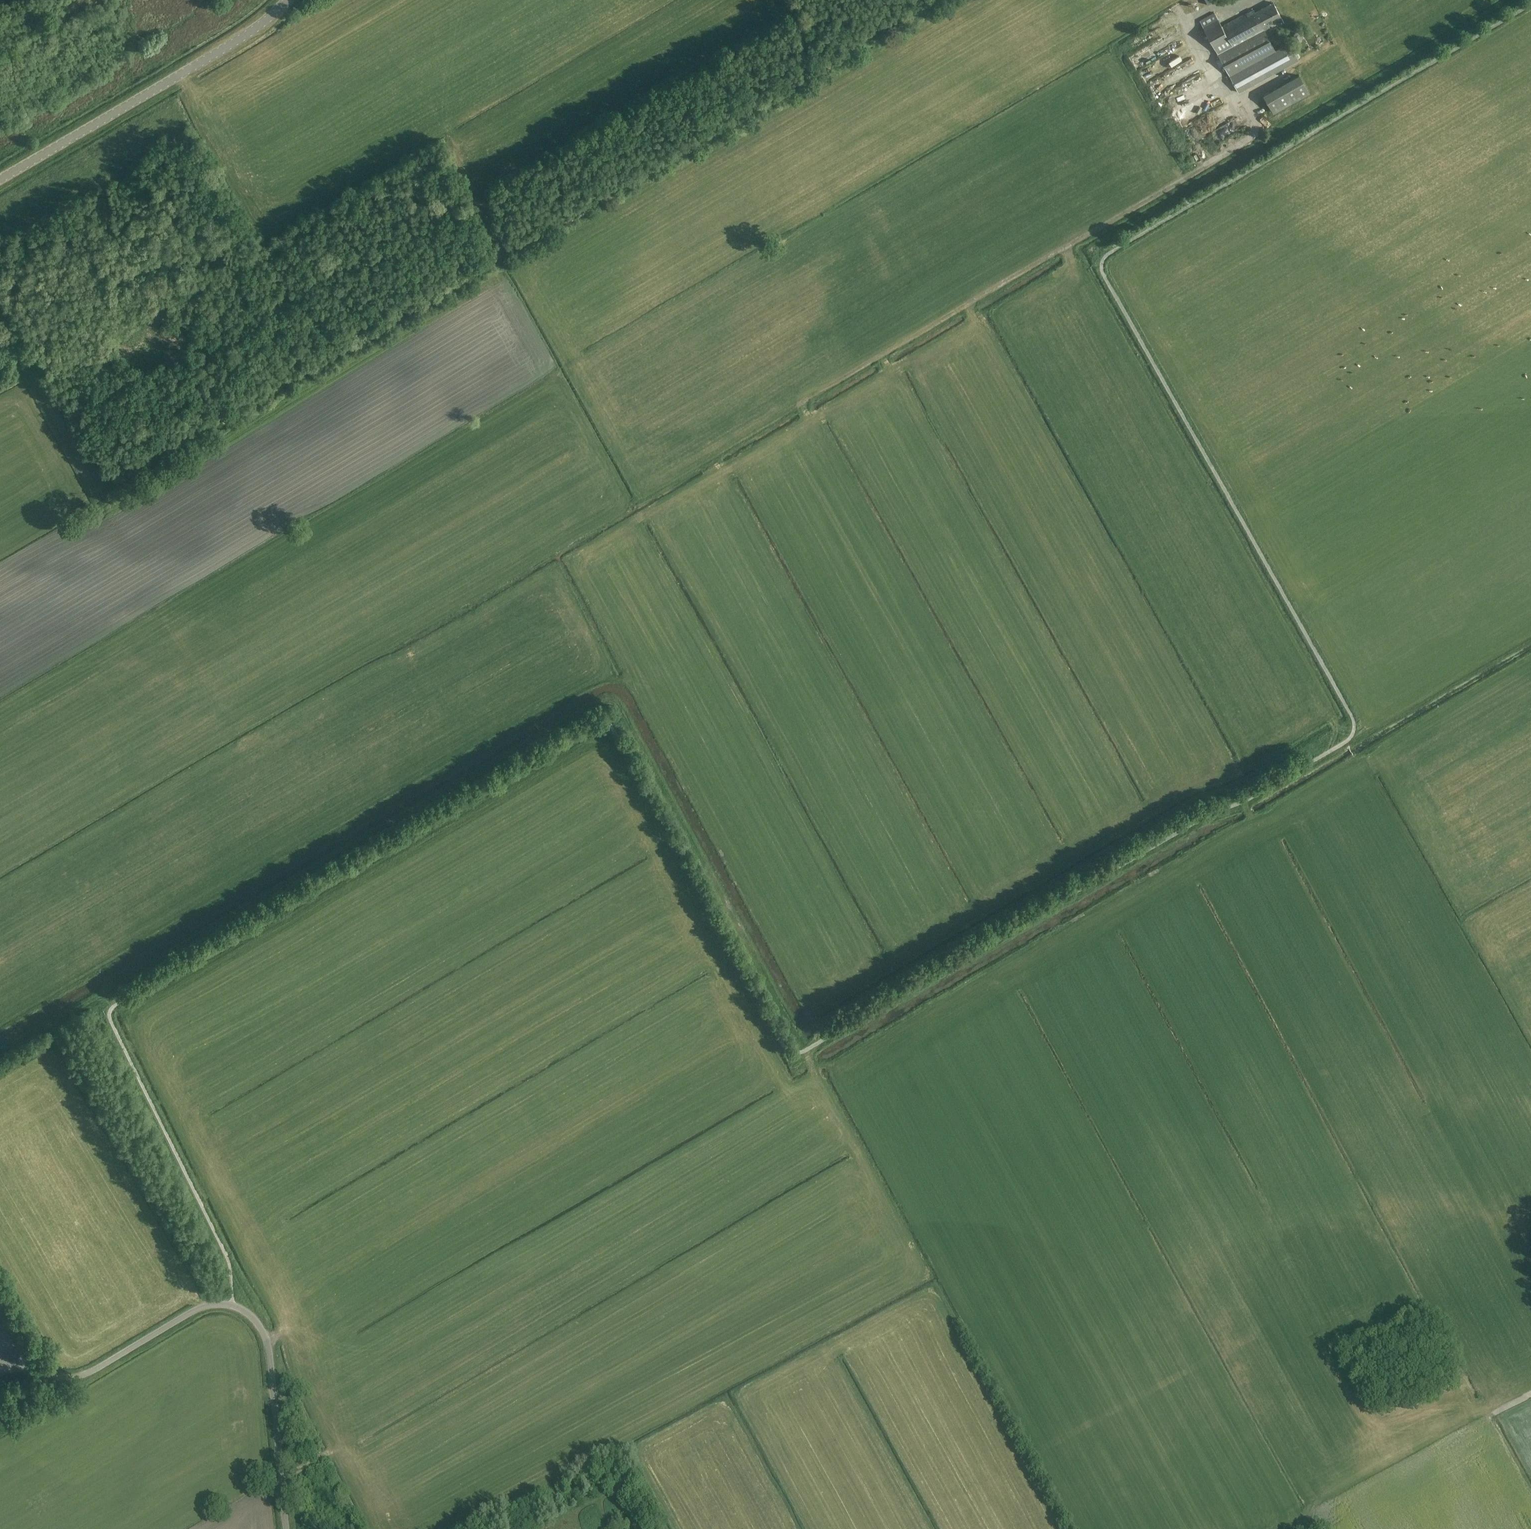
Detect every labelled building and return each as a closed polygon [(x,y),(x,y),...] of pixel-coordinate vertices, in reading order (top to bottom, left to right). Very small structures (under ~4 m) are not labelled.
[(1281,17),(1273,2),(1255,12),(1253,10),(1223,26),(1215,13),(1201,20),(1205,29),(1238,92),(1251,85),(1292,63),(1283,47),(1275,51),(1264,30),(1269,27),(1268,24),(1281,17)] [(1210,76),(1212,83),(1220,81),(1217,73),(1210,76)] [(1264,95),(1273,113),(1308,93),(1299,75),(1264,95)] [(1183,92),(1175,95),(1176,100),(1185,96),(1183,92)]
